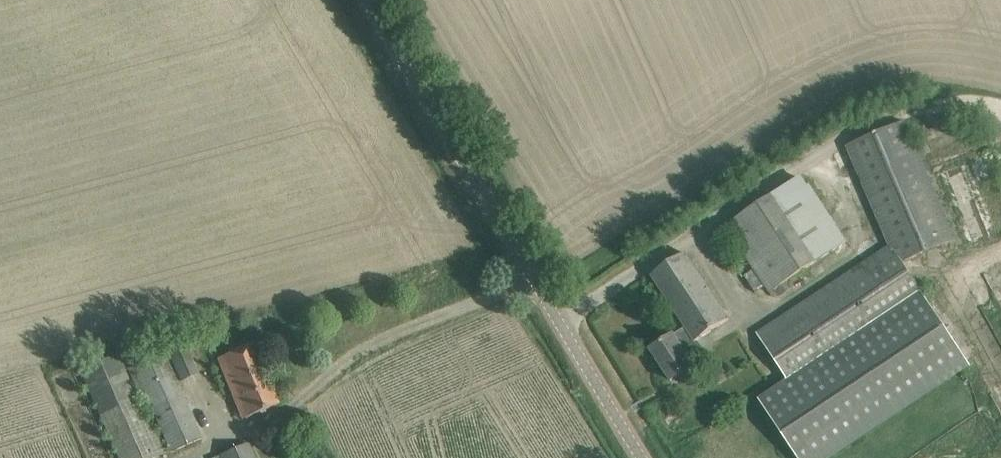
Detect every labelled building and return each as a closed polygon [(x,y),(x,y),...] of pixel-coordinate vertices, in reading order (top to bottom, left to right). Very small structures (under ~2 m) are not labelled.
[(905,121),(845,146),(888,246),(902,263),(955,240),(905,121)] [(936,172),(963,246),(1000,232),(1000,197),(985,154),(936,172)] [(798,178),(726,225),(749,259),(756,269),(744,277),(755,293),(767,285),(771,292),(778,287),(790,279),(834,250),(847,242),(828,214),(824,217),(798,178)] [(888,246),(758,332),(790,380),(759,400),(797,457),(823,457),(968,362),(902,263),(888,246)] [(686,252),(651,275),(686,327),(695,340),(697,339),(729,317),(686,252)] [(674,334),(650,350),(671,381),(688,370),(697,364),(708,356),(697,339),(695,340),(686,327),(674,335),(674,334)] [(278,404),(253,343),(220,357),(239,405),(242,404),(248,417),(278,404)] [(199,374),(186,344),(168,352),(180,382),(199,374)] [(117,354),(80,370),(118,457),(156,457),(166,454),(155,430),(152,431),(117,354)] [(201,438),(164,354),(128,368),(147,411),(153,408),(172,451),(202,438),(201,438)] [(725,404),(717,409),(721,415),(730,410),(725,404)] [(247,443),(213,457),(253,457),(247,443)]
